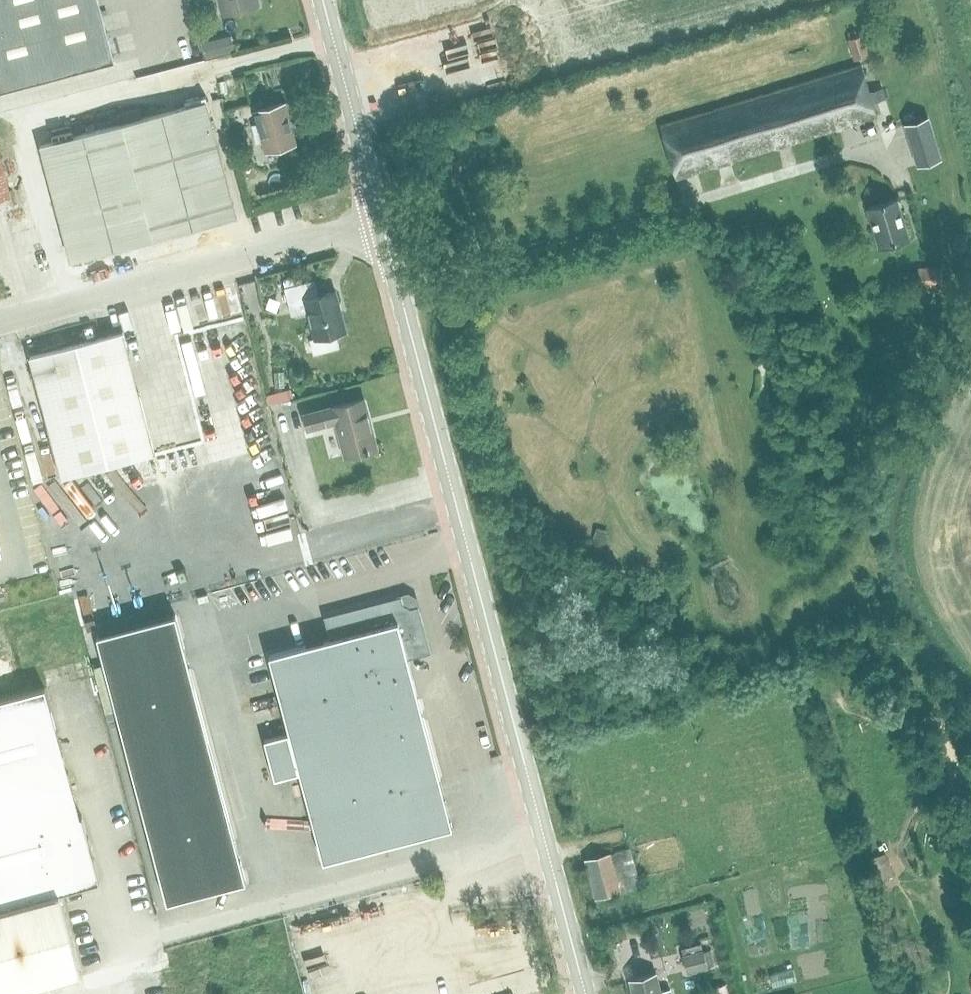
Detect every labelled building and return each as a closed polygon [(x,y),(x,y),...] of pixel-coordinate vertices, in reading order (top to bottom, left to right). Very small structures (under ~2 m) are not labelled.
[(115,59),(99,0),(0,0),(0,89),(115,59)] [(223,13),(256,4),(255,0),(219,0),(223,13)] [(230,34),(216,37),(220,53),(234,49),(230,34)] [(855,59),(869,55),(863,34),(849,39),(855,59)] [(861,63),(660,124),(676,176),(877,114),(861,63)] [(206,99),(83,132),(114,248),(237,215),(206,99)] [(286,101),(255,109),(266,150),(297,142),(286,101)] [(917,164),(941,157),(936,143),(913,150),(917,164)] [(242,155),(235,157),(237,165),(244,164),(242,155)] [(13,204),(0,157),(0,208),(13,204)] [(867,206),(879,246),(909,237),(897,197),(867,206)] [(919,288),(941,288),(940,265),(918,266),(919,288)] [(289,302),(305,298),(315,336),(308,338),(312,353),(338,346),(334,332),(346,329),(335,289),(318,293),(314,279),(285,287),(289,302)] [(123,330),(30,355),(62,475),(155,451),(123,330)] [(266,383),(270,396),(288,391),(285,379),(266,383)] [(307,428),(336,420),(345,455),(377,447),(364,397),(332,405),(332,406),(304,413),(307,428)] [(330,637),(269,654),(323,859),(452,825),(408,657),(431,651),(418,604),(411,606),(404,602),(401,594),(324,615),(330,637)] [(176,613),(97,634),(167,901),(246,880),(176,613)] [(82,649),(78,627),(70,628),(74,650),(82,649)] [(59,891),(100,880),(82,814),(80,814),(45,686),(0,698),(0,907),(59,891)] [(595,897),(639,886),(629,847),(585,858),(595,897)] [(79,969),(59,891),(0,907),(0,990),(79,969)] [(701,942),(682,947),(684,954),(683,955),(687,971),(707,965),(714,963),(710,948),(703,950),(701,942)] [(656,971),(628,978),(632,993),(662,993),(656,971)]
